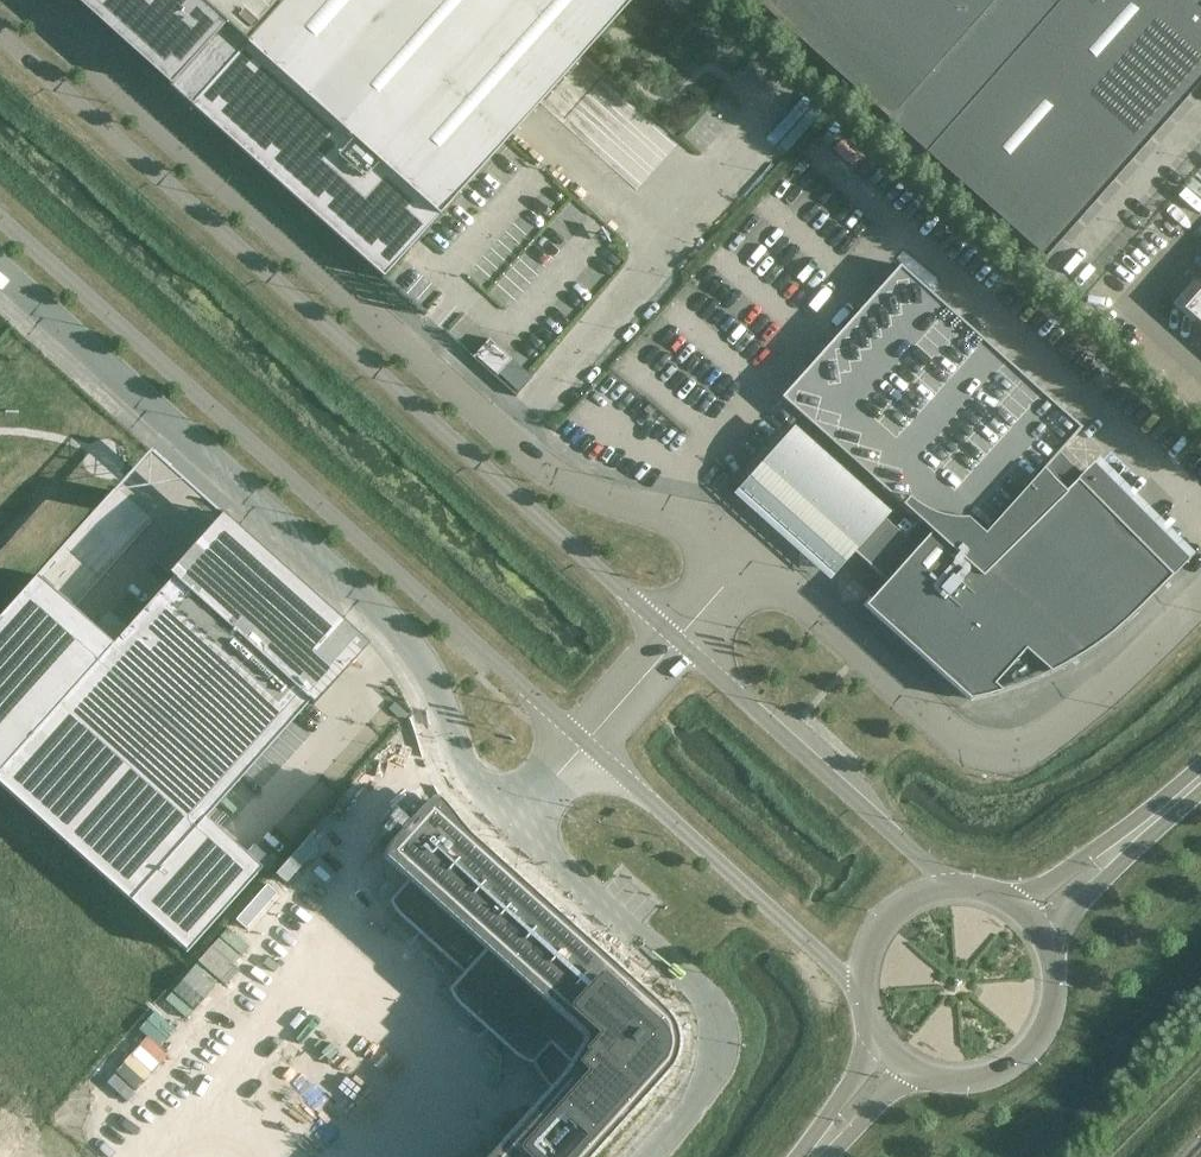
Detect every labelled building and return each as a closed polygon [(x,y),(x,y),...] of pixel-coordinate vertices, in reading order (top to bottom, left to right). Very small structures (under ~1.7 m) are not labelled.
[(118,39),(191,104),(284,0),(75,0),(118,39)] [(191,104),(383,277),(631,0),(284,0),(191,104)] [(1059,0),(751,0),(758,6),(887,120),(923,152),(1059,0)] [(927,156),(1043,258),(1200,80),(1200,0),(1059,0),(923,152),(927,156)] [(625,105),(625,177),(655,177),(654,148),(677,148),(676,126),(650,126),(650,105),(625,105)] [(751,480),(743,488),(833,568),(849,547),(887,581),(865,605),(969,699),(986,695),(1002,690),(1033,679),(1049,672),(1063,665),(1084,652),(1098,643),(1111,633),(1123,622),(1136,611),(1182,565),(1147,529),(1153,523),(1123,493),(1117,500),(1081,464),(1075,470),(1058,453),(1081,427),(900,265),(782,397),(811,423),(797,439),(790,433),(762,464),(757,459),(744,474),(751,480)] [(1186,299),(1200,314),(1200,283),(1186,299)] [(477,350),(518,388),(532,373),(491,335),(477,350)] [(0,615),(0,785),(186,952),(247,884),(262,867),(211,821),(206,816),(310,700),(314,704),(331,685),(347,667),(346,665),(366,644),(357,636),(348,628),(349,626),(301,583),(246,534),(222,512),(193,545),(187,551),(184,555),(169,573),(172,576),(135,618),(108,595),(87,619),(36,574),(0,615)] [(385,856),(410,879),(392,899),(469,968),(451,988),(531,1060),(538,1052),(563,1077),(539,1101),(539,1102),(487,1156),(586,1156),(592,1151),(591,1150),(603,1138),(603,1137),(615,1125),(614,1125),(664,1071),(661,1066),(673,1054),(661,1042),(673,1029),(661,1018),(664,1014),(461,830),(461,829),(451,819),(452,817),(434,801),(385,856)]
